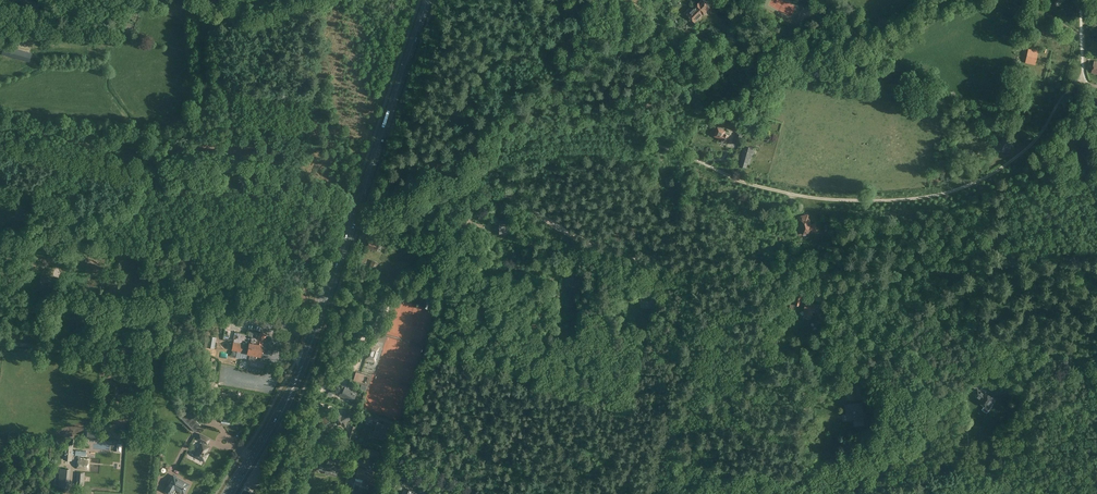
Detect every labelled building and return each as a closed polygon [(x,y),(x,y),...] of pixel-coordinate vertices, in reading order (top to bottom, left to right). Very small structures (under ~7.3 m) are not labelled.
[(688,14),(695,21),(709,7),(703,0),(688,14)] [(24,4),(15,2),(13,7),(24,10),(26,5),(24,4)] [(3,45),(1,53),(29,61),(32,52),(3,45)] [(1028,49),(1026,62),(1035,64),(1038,51),(1028,49)] [(722,139),(726,140),(727,141),(729,135),(724,133),(725,130),(718,127),(715,135),(722,139)] [(736,131),(733,143),(740,145),(743,133),(736,131)] [(996,141),(993,150),(999,152),(1000,149),(1006,151),(1009,152),(1012,146),(1013,147),(1015,142),(1010,141),(1010,140),(1002,137),(1000,143),(996,141)] [(743,153),(740,165),(745,166),(744,168),(746,168),(748,162),(750,163),(752,153),(753,153),(755,148),(744,145),(742,153),(743,153)] [(479,219),(488,222),(489,217),(488,217),(489,215),(486,214),(485,216),(480,214),(479,219)] [(807,214),(801,216),(797,217),(798,220),(796,221),(797,226),(799,226),(802,236),(817,231),(815,223),(810,225),(807,214)] [(493,232),(504,232),(504,223),(493,223),(493,232)] [(369,238),(366,247),(376,251),(379,242),(369,238)] [(41,275),(40,285),(51,286),(52,276),(41,275)] [(643,293),(642,303),(641,306),(653,308),(654,291),(650,290),(650,294),(643,293)] [(796,308),(797,305),(801,306),(803,295),(796,294),(796,299),(793,298),(791,300),(790,307),(790,308),(795,309),(796,308)] [(813,301),(806,300),(804,310),(805,310),(805,313),(812,314),(813,311),(818,312),(820,305),(812,303),(813,301)] [(233,342),(232,350),(237,351),(236,357),(249,360),(266,363),(268,353),(268,350),(271,351),(271,347),(269,347),(270,344),(270,343),(273,338),(267,335),(261,331),(260,333),(249,330),(249,335),(248,336),(242,335),(241,336),(241,338),(247,339),(247,342),(243,341),(243,344),(239,343),(233,342)] [(216,338),(209,336),(207,347),(215,348),(216,338)] [(369,348),(367,347),(365,353),(367,354),(366,358),(372,359),(373,360),(373,359),(375,360),(375,358),(375,359),(376,357),(378,351),(378,350),(378,349),(378,347),(377,347),(376,346),(370,345),(369,348)] [(345,397),(352,401),(356,393),(345,387),(342,392),(341,391),(339,395),(344,398),(345,397)] [(984,394),(977,389),(974,394),(981,398),(979,401),(985,405),(988,401),(990,403),(994,398),(985,393),(984,394)] [(863,412),(862,403),(845,405),(846,414),(843,414),(844,420),(847,420),(848,421),(863,419),(863,418),(868,418),(867,412),(863,412)] [(341,422),(343,426),(347,423),(346,422),(352,418),(348,411),(342,415),(340,412),(332,416),(335,421),(336,423),(337,423),(337,424),(341,422)] [(190,414),(186,418),(191,422),(190,423),(191,424),(189,426),(195,431),(201,425),(190,414)] [(379,438),(384,440),(388,425),(376,422),(373,434),(380,435),(379,438)] [(356,426),(350,425),(347,437),(352,438),(356,426)] [(197,438),(207,443),(209,439),(200,434),(197,438)] [(86,456),(86,455),(86,451),(87,451),(76,450),(76,451),(72,450),(73,445),(65,444),(64,459),(71,460),(72,454),(75,454),(75,455),(79,455),(79,460),(78,460),(77,468),(88,469),(89,461),(81,460),(81,455),(86,456)] [(205,454),(206,452),(209,447),(202,444),(199,448),(197,451),(194,450),(193,454),(195,455),(195,456),(205,461),(208,455),(205,454)] [(326,463),(324,469),(325,469),(333,471),(333,472),(332,473),(337,474),(337,473),(340,462),(328,458),(326,463)] [(318,465),(317,468),(319,469),(318,469),(325,471),(325,469),(324,469),(326,463),(321,461),(320,464),(320,465),(318,465)] [(307,465),(301,475),(305,477),(310,467),(307,465)] [(362,484),(368,486),(373,472),(358,467),(355,477),(364,480),(362,484)] [(62,469),(60,486),(68,487),(69,470),(62,469)] [(170,493),(172,493),(175,488),(184,493),(189,484),(173,476),(165,491),(170,493)]
